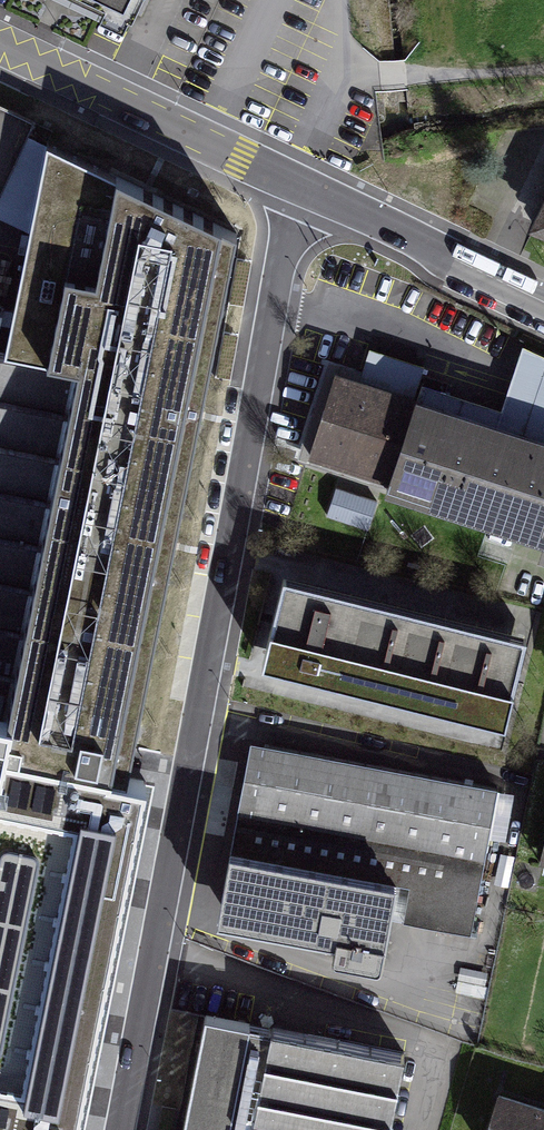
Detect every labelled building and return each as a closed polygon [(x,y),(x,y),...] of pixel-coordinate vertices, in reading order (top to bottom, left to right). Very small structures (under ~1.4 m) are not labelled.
[(57,4),(124,36),(142,0),(49,0),(57,4)] [(34,130),(0,114),(0,203),(34,130)] [(0,347),(0,354),(84,370),(11,719),(0,770),(131,799),(168,606),(192,475),(239,231),(49,148),(0,347)] [(543,243),(543,211),(532,237),(543,243)] [(525,347),(505,409),(418,384),(410,399),(543,441),(543,356),(525,347)] [(11,719),(84,370),(0,354),(0,717),(11,719)] [(366,476),(396,389),(312,360),(296,406),(282,447),(352,471),(366,476)] [(410,399),(384,484),(543,535),(543,441),(410,399)] [(334,492),(327,518),(368,530),(376,505),(334,492)] [(529,644),(276,582),(255,667),(508,729),(529,644)] [(501,792),(250,745),(230,852),(397,883),(390,917),(474,933),(501,792)] [(2,1129),(68,1129),(131,799),(0,776),(0,1129),(2,1129)] [(397,883),(230,852),(217,920),(324,940),(321,952),(320,958),(381,969),(390,917),(397,883)] [(199,1016),(178,1129),(392,1129),(406,1054),(335,1041),(199,1016)] [(499,1093),(487,1129),(543,1129),(543,1106),(499,1093)]
